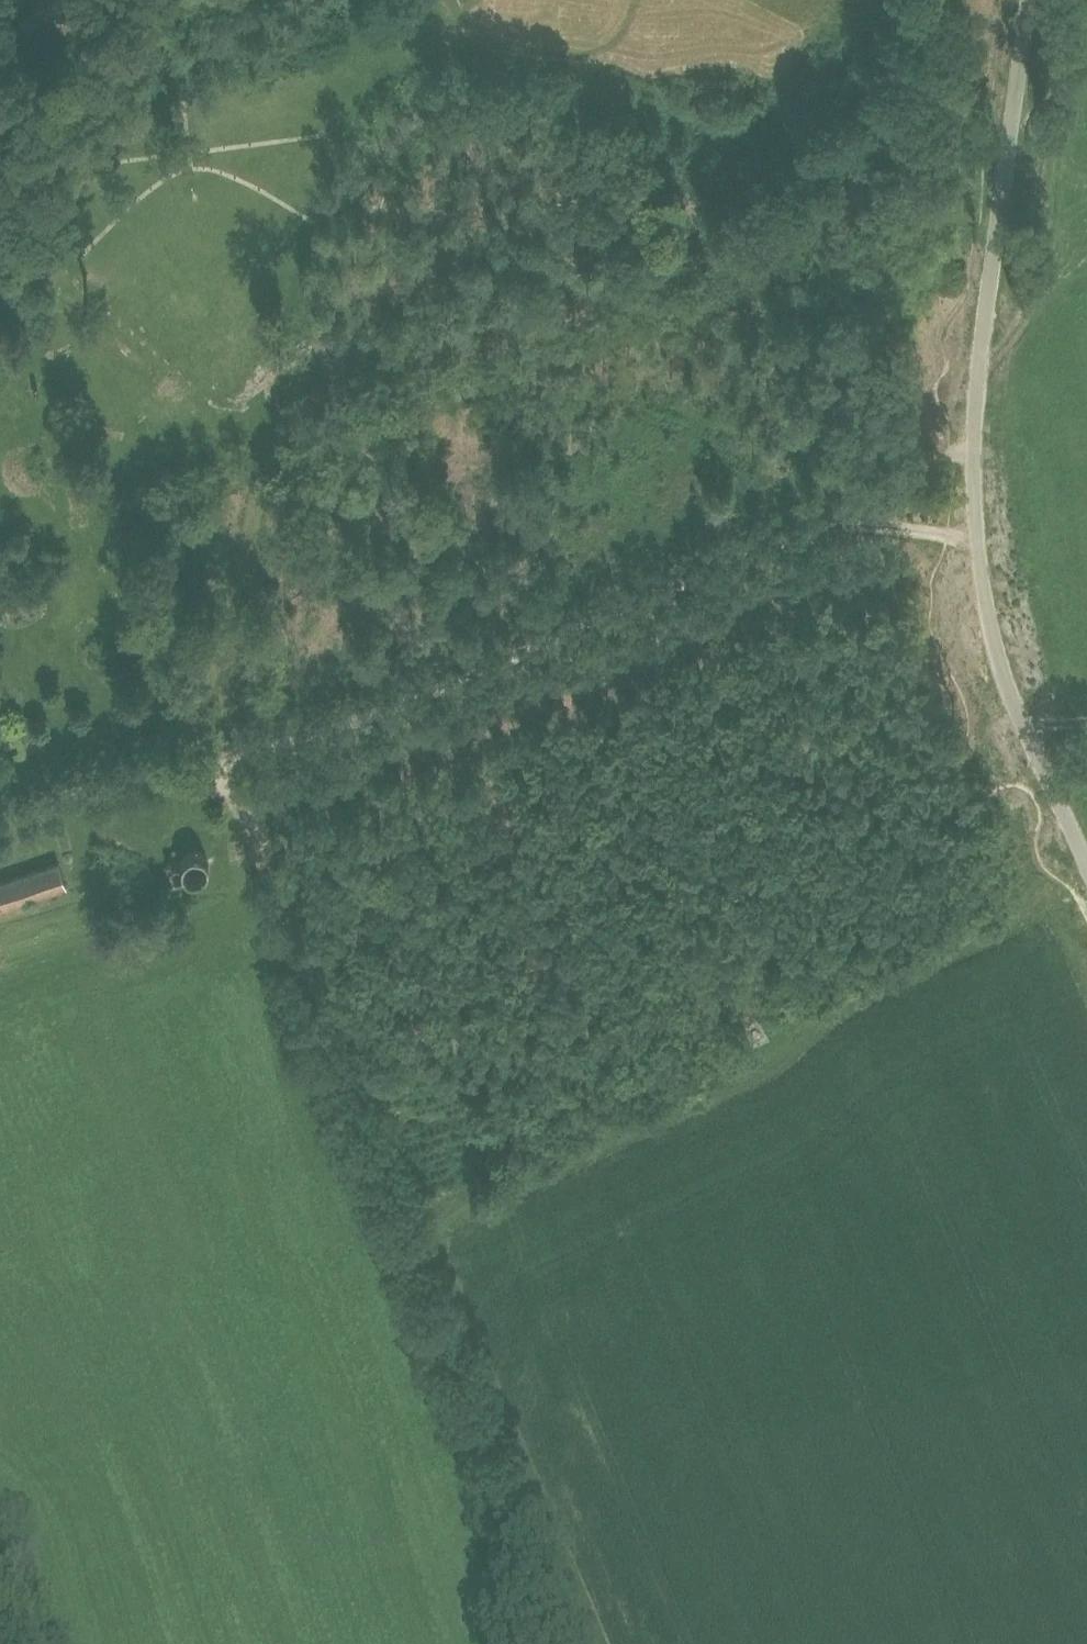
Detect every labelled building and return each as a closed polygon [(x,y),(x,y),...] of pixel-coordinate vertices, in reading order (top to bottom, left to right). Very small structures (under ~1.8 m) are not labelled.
[(18,919),(49,910),(43,893),(68,884),(61,861),(0,882),(0,924),(18,919)]
